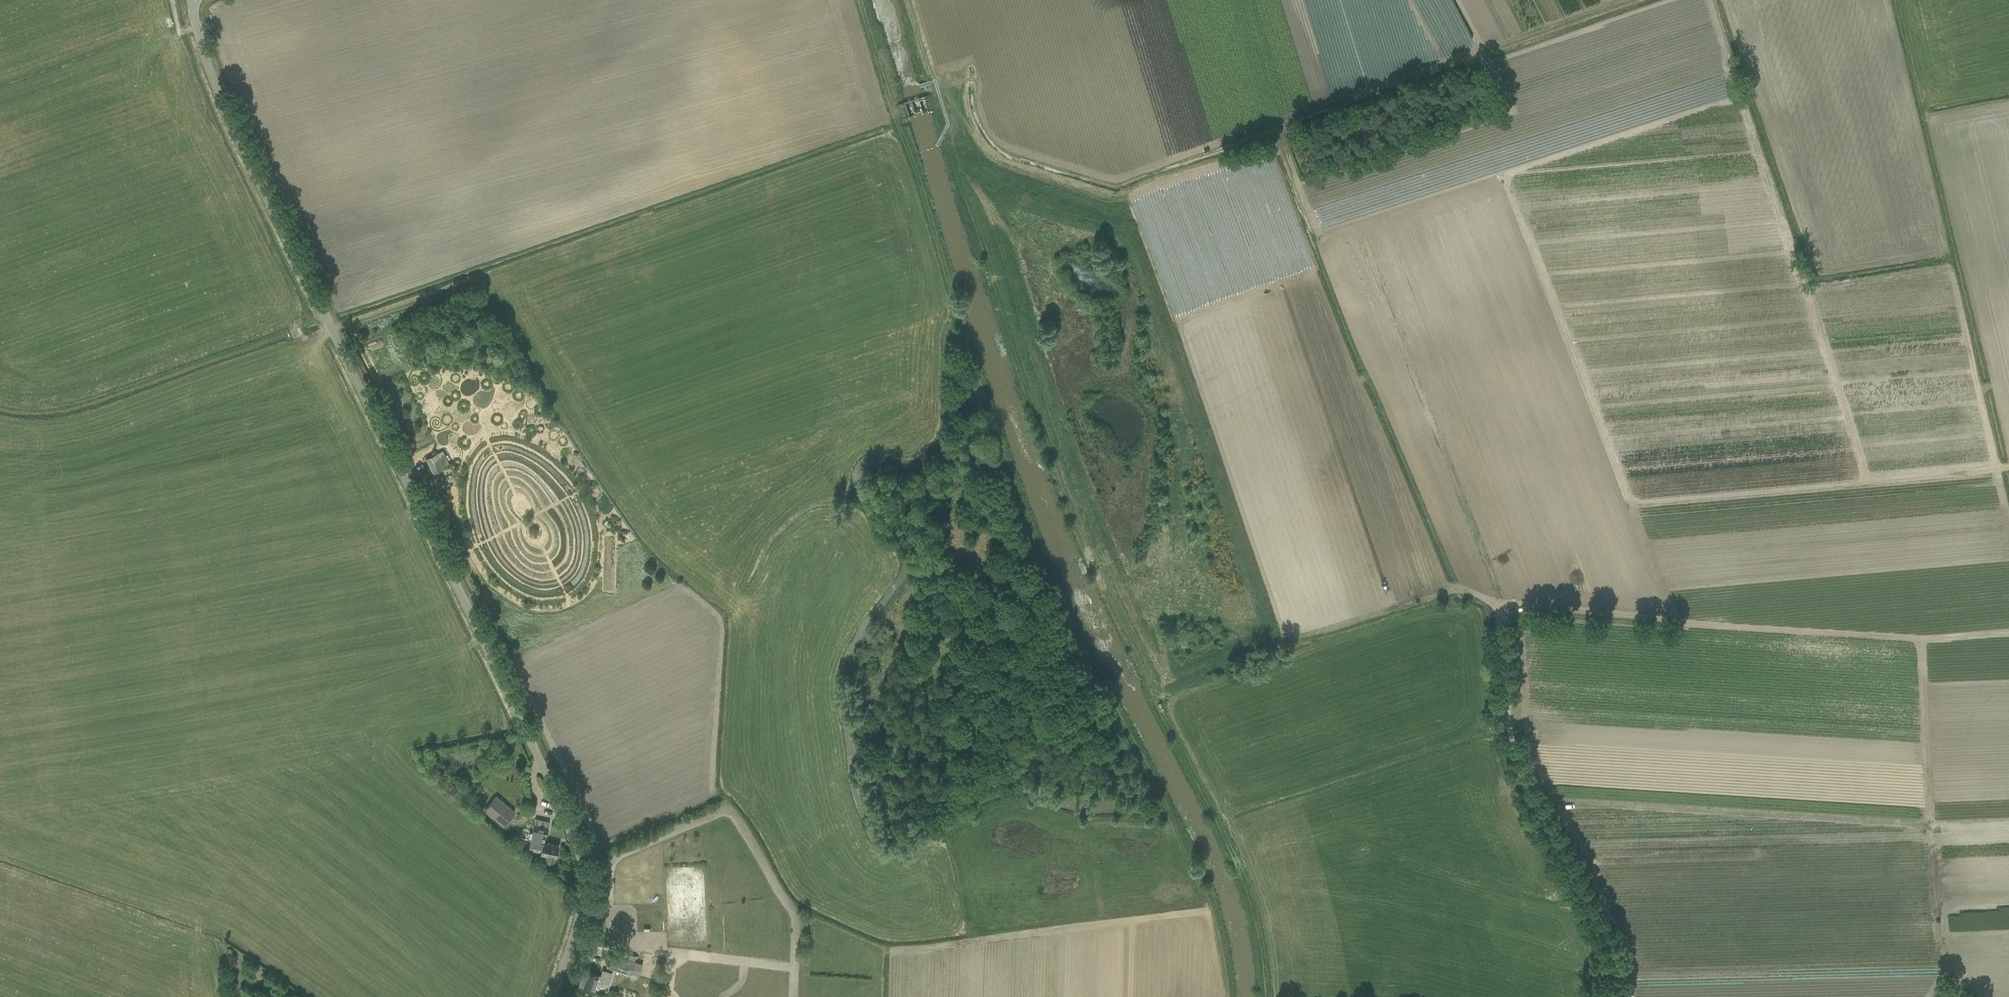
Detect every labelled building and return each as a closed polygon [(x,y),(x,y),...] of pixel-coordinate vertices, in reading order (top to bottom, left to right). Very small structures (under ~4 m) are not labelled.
[(433,473),(442,469),(449,465),(442,451),(435,454),(426,459),(433,473)] [(496,796),(484,810),(503,826),(515,812),(496,796)] [(535,819),(529,848),(541,851),(540,854),(545,856),(544,859),(554,861),(558,845),(544,842),(545,835),(546,835),(548,827),(549,822),(535,819)] [(595,819),(587,823),(595,838),(602,835),(595,819)] [(607,967),(616,970),(630,974),(634,961),(620,957),(611,954),(607,967)] [(578,986),(585,988),(593,990),(595,981),(602,983),(604,977),(593,973),(583,971),(578,986)]
